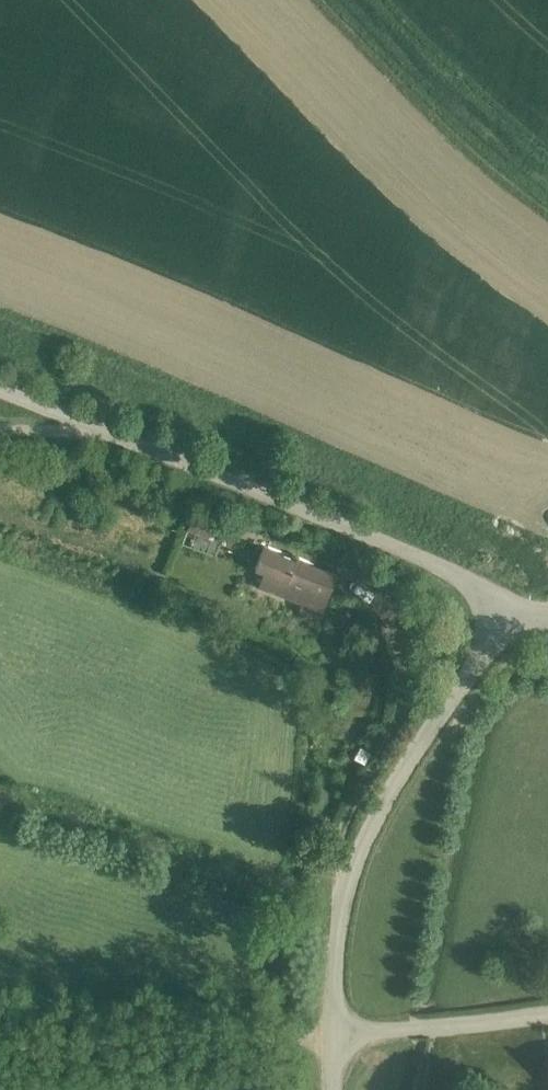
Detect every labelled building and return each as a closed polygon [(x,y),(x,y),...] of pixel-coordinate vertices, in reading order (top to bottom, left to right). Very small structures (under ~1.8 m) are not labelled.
[(228,544),(236,526),(238,520),(193,503),(191,509),(190,510),(184,527),(228,544)] [(331,588),(336,575),(297,559),(296,560),(263,547),(255,568),(264,572),(259,586),(301,603),(304,597),(324,606),(331,588)] [(354,622),(347,633),(356,639),(363,628),(354,622)] [(360,747),(353,759),(363,765),(370,753),(360,747)]
